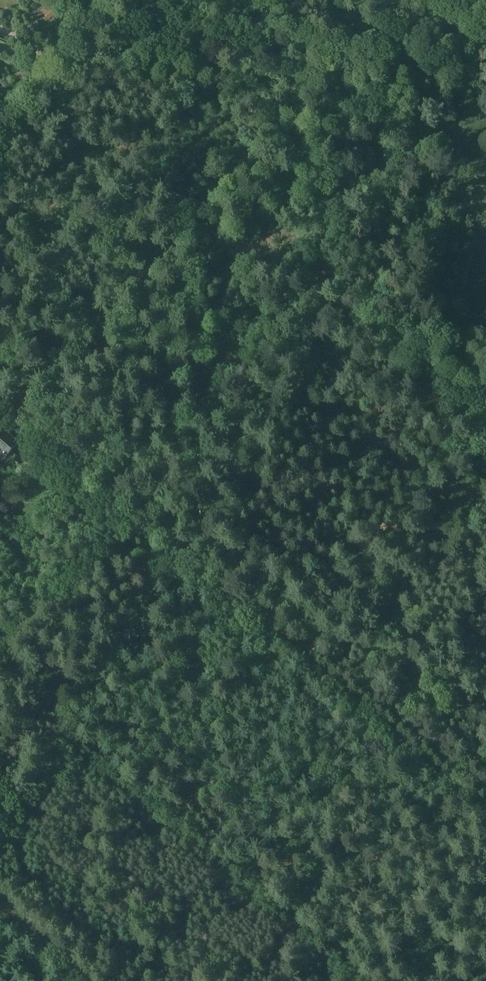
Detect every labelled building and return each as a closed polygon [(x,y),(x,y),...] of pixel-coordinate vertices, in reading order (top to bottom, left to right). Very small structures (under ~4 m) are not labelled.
[(51,9),(44,14),(48,20),(55,15),(51,9)] [(29,76),(20,70),(16,76),(24,82),(29,76)] [(17,444),(11,438),(10,439),(7,436),(7,435),(1,430),(0,430),(0,453),(6,457),(17,444)]
